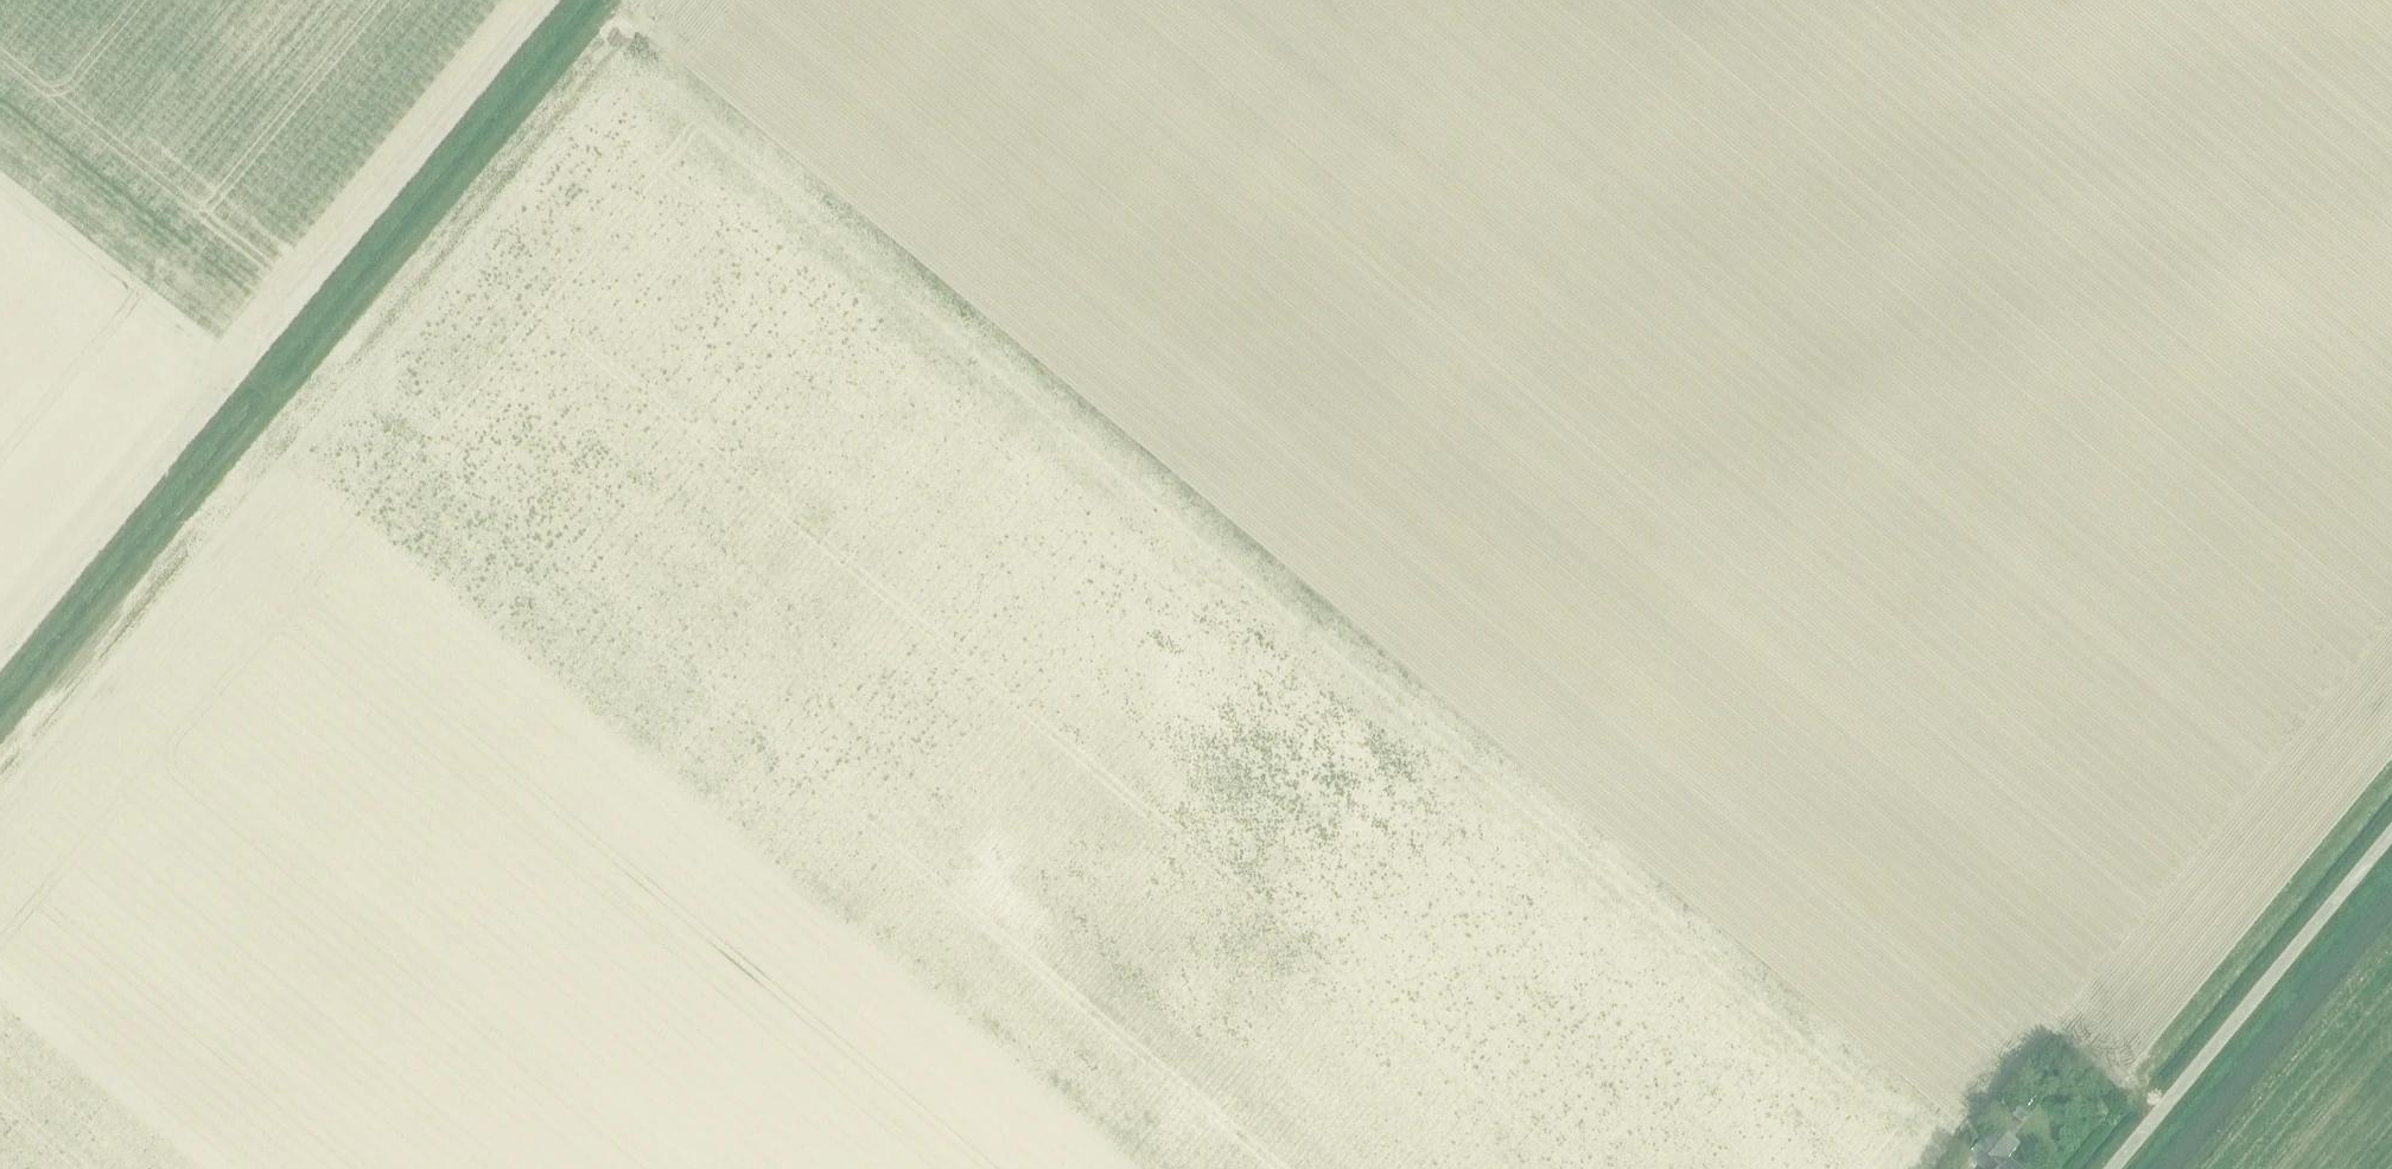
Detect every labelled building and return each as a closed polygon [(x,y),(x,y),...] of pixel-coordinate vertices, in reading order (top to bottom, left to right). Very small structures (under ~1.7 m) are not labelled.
[(2005,1112),(2020,1124),(2031,1111),(2016,1099),(2005,1112)] [(2003,1163),(2015,1148),(1992,1130),(1968,1159),(1981,1168),(2012,1168),(2003,1163)]
